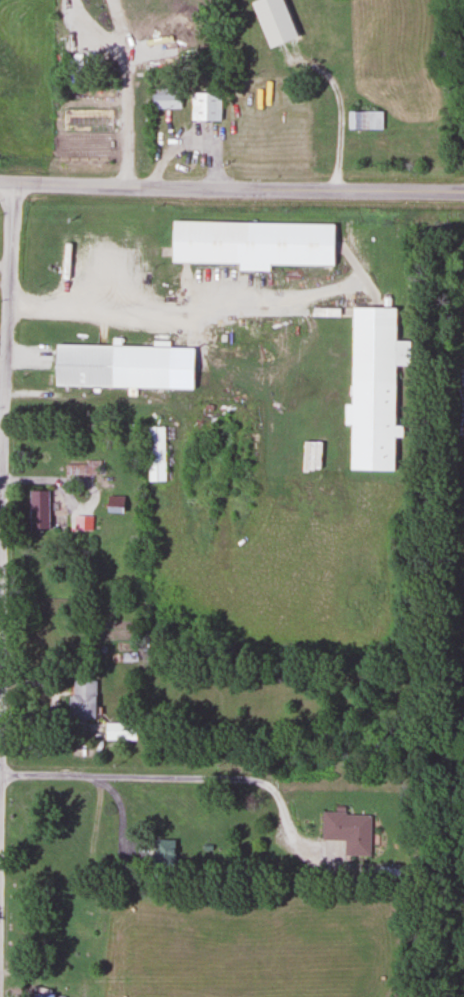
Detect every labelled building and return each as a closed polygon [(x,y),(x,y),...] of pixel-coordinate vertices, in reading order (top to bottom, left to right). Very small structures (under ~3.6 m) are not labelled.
[(180,109),(180,90),(149,90),(149,109),(180,109)] [(219,120),(219,92),(189,92),(190,120),(219,120)] [(381,111),(347,111),(347,129),(381,129),(381,111)] [(236,263),(236,271),(269,271),(269,265),(333,267),(334,224),(169,221),(168,262),(236,263)] [(347,471),(393,472),(395,366),(406,366),(406,342),(394,342),(395,309),(350,308),(349,405),(343,405),(342,426),(348,426),(347,471)] [(168,388),(169,341),(152,341),(152,346),(53,344),(52,386),(168,388)] [(146,482),(165,482),(165,426),(146,426),(146,482)] [(64,476),(92,476),(92,465),(64,465),(64,476)] [(48,490),(29,490),(29,531),(48,531),(48,490)] [(121,512),(121,497),(106,497),(106,512),(121,512)] [(70,719),(94,719),(94,680),(70,680),(70,719)] [(134,741),(134,723),(103,722),(103,741),(134,741)] [(370,814),(321,814),(321,840),(344,840),(343,856),(369,856),(370,814)] [(174,868),(174,840),(152,840),(152,868),(174,868)]
